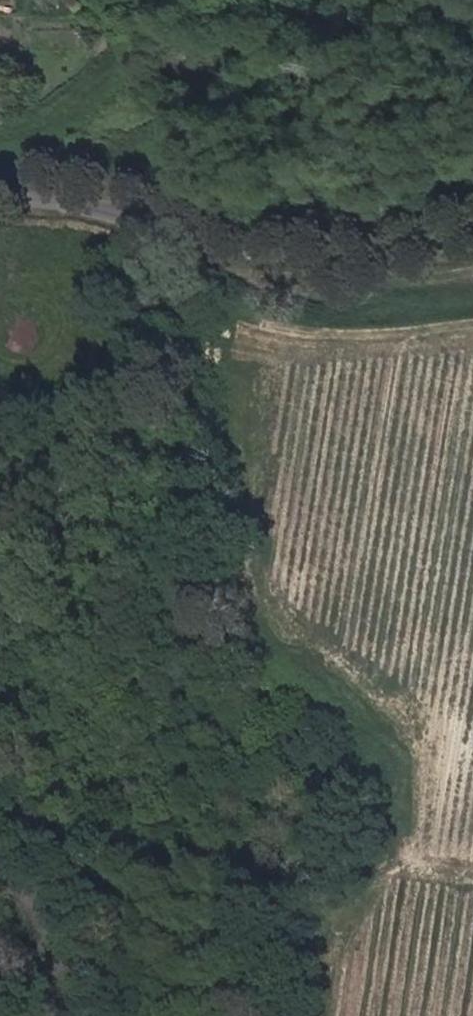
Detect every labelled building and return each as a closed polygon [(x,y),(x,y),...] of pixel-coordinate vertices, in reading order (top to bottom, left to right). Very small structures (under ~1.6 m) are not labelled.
[(5,8),(42,15),(44,7),(5,4),(5,8)]
